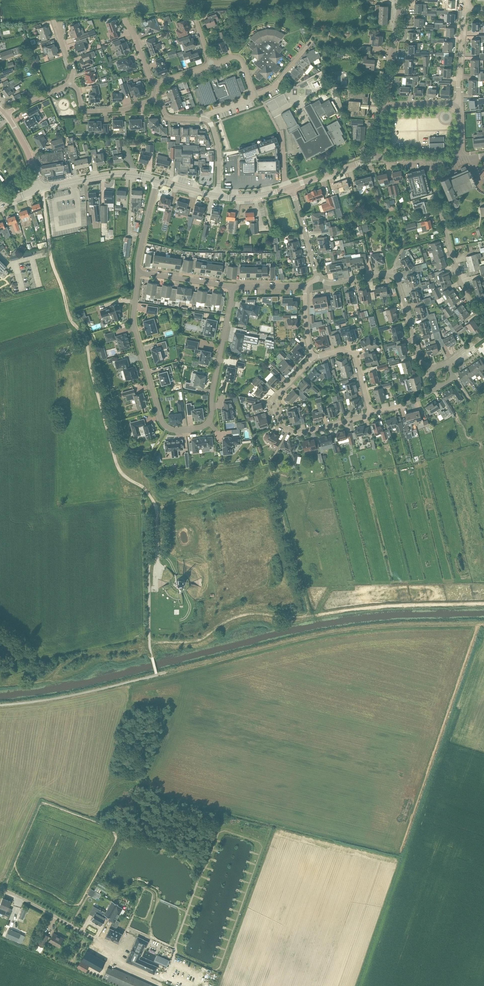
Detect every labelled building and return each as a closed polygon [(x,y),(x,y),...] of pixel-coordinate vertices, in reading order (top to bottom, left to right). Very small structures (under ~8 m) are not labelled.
[(444,3),(449,3),(448,10),(453,11),(454,10),(452,10),(452,8),(454,8),(455,8),(455,7),(455,3),(456,3),(455,3),(455,1),(456,1),(456,0),(455,0),(456,0),(444,0),(444,3)] [(380,6),(380,4),(376,4),(375,13),(379,13),(379,23),(387,23),(388,6),(380,6)] [(415,4),(415,12),(421,12),(421,15),(423,15),(426,15),(427,15),(428,11),(427,11),(421,11),(421,8),(426,8),(426,5),(422,4),(420,4),(415,4)] [(208,19),(204,20),(207,28),(212,26),(216,25),(215,21),(219,20),(217,15),(226,12),(226,10),(214,10),(215,12),(214,13),(209,14),(207,15),(208,19)] [(446,14),(447,11),(437,10),(437,13),(445,14),(445,21),(454,22),(454,21),(455,21),(455,18),(454,18),(455,14),(448,13),(448,14),(446,14)] [(415,18),(415,26),(420,26),(421,26),(424,26),(425,26),(426,15),(425,15),(421,15),(421,18),(415,18)] [(145,20),(140,22),(142,26),(144,26),(146,32),(154,30),(155,32),(160,31),(158,26),(155,27),(152,19),(146,22),(145,20)] [(108,22),(106,23),(109,32),(110,32),(112,36),(110,36),(111,41),(114,40),(119,38),(117,34),(116,34),(115,30),(116,30),(118,29),(117,27),(114,20),(111,21),(111,20),(108,21),(108,22)] [(179,30),(176,31),(179,37),(188,34),(186,31),(189,30),(190,29),(189,26),(188,26),(186,20),(176,23),(179,30)] [(80,40),(86,38),(96,34),(95,29),(87,32),(88,33),(85,34),(82,28),(80,28),(78,23),(74,24),(72,24),(72,25),(70,26),(72,30),(69,31),(71,38),(78,35),(80,40)] [(47,25),(38,28),(39,32),(40,34),(49,31),(47,25)] [(279,41),(285,34),(276,30),(266,29),(258,31),(250,38),(254,41),(249,47),(253,50),(250,54),(252,55),(257,59),(258,60),(254,64),(261,69),(255,77),(259,80),(263,76),(267,79),(268,77),(267,77),(272,72),(273,71),(276,74),(281,67),(276,64),(277,63),(277,62),(281,57),(282,57),(283,56),(279,53),(283,49),(279,45),(281,43),(279,41)] [(49,31),(40,34),(41,37),(42,40),(51,37),(49,31)] [(369,31),(369,35),(371,35),(371,39),(372,39),(375,40),(375,46),(380,46),(380,44),(382,45),(383,36),(377,36),(378,32),(373,32),(372,31),(369,31)] [(185,36),(177,39),(178,42),(181,43),(182,43),(185,50),(194,47),(195,46),(194,43),(193,38),(191,39),(189,35),(185,36)] [(76,45),(74,46),(75,47),(75,49),(75,50),(75,51),(75,52),(76,52),(77,52),(77,54),(86,50),(85,46),(88,45),(86,38),(80,40),(79,40),(80,44),(76,45)] [(156,44),(154,38),(146,41),(151,54),(159,51),(158,49),(162,48),(160,43),(156,44)] [(115,42),(112,42),(115,49),(117,48),(118,51),(116,52),(117,56),(120,55),(123,54),(124,54),(125,54),(126,54),(126,53),(129,51),(130,50),(129,47),(128,44),(127,45),(126,42),(125,42),(121,43),(120,40),(115,42)] [(227,51),(224,41),(216,44),(218,49),(219,49),(221,54),(227,51)] [(44,53),(45,53),(57,48),(56,46),(55,47),(54,44),(50,45),(49,42),(41,45),(44,53)] [(452,50),(452,42),(445,42),(445,45),(443,45),(442,52),(448,52),(448,50),(452,50)] [(421,46),(421,43),(415,43),(415,45),(409,45),(409,53),(415,53),(415,49),(419,49),(419,46),(421,46)] [(0,53),(0,55),(2,60),(14,56),(18,54),(18,53),(16,47),(12,49),(0,53)] [(57,48),(45,53),(46,55),(48,54),(49,57),(48,57),(49,60),(55,58),(54,56),(58,54),(57,51),(58,51),(57,48)] [(321,57),(319,52),(316,53),(314,49),(310,51),(311,52),(306,54),(307,57),(310,63),(316,60),(316,59),(321,57)] [(175,50),(168,53),(170,59),(175,57),(174,57),(177,56),(175,50)] [(79,60),(82,68),(91,65),(90,61),(93,59),(92,58),(96,56),(94,51),(90,52),(81,56),(82,59),(79,60)] [(186,53),(183,54),(185,59),(186,63),(195,60),(200,58),(197,52),(191,54),(190,51),(186,53)] [(362,55),(361,62),(363,62),(363,66),(370,67),(370,68),(370,70),(374,70),(375,60),(367,59),(367,55),(362,55)] [(441,60),(444,60),(444,64),(451,64),(451,57),(443,56),(441,56),(441,60)] [(310,63),(307,57),(303,58),(302,58),(300,62),(301,62),(298,66),(305,72),(310,67),(309,67),(311,64),(310,63)] [(125,60),(117,62),(119,69),(123,67),(124,69),(126,68),(127,72),(132,70),(136,68),(134,63),(132,64),(130,58),(125,60)] [(160,59),(155,60),(158,67),(156,67),(158,75),(162,74),(163,74),(164,74),(165,73),(168,72),(166,67),(165,64),(164,64),(162,58),(160,59)] [(97,66),(85,70),(86,74),(85,74),(86,77),(85,78),(87,83),(90,82),(90,83),(95,81),(94,76),(95,75),(94,71),(96,71),(95,67),(97,66)] [(293,72),(290,75),(297,81),(302,76),(305,72),(298,66),(296,68),(295,67),(292,71),(293,72)] [(434,80),(441,80),(442,76),(450,77),(450,76),(451,76),(452,76),(452,74),(451,73),(451,69),(444,68),(444,66),(440,66),(439,76),(434,76),(434,80)] [(0,78),(6,76),(6,75),(9,74),(9,73),(12,72),(13,71),(12,68),(0,73),(0,78)] [(245,90),(241,77),(236,79),(234,76),(225,79),(225,80),(218,83),(216,76),(214,77),(214,76),(208,78),(208,80),(197,84),(198,88),(195,89),(200,106),(215,100),(217,103),(217,104),(225,101),(224,100),(228,98),(229,99),(232,98),(241,95),(240,92),(245,90)] [(399,88),(398,94),(401,94),(409,95),(409,87),(410,82),(413,82),(413,81),(414,76),(410,76),(405,76),(405,77),(406,77),(406,87),(405,87),(401,87),(401,88),(399,88)] [(113,93),(112,93),(112,96),(112,101),(122,101),(122,93),(123,93),(124,94),(128,93),(127,88),(125,83),(123,77),(121,78),(123,83),(120,84),(122,90),(119,91),(119,93),(116,93),(115,92),(113,92),(113,93)] [(6,87),(2,91),(6,97),(11,93),(12,94),(15,92),(12,88),(22,82),(21,79),(18,81),(17,80),(16,81),(10,85),(9,83),(5,85),(6,87)] [(131,82),(127,83),(130,91),(134,89),(136,95),(136,96),(139,95),(145,93),(143,89),(144,88),(142,83),(141,83),(141,81),(140,81),(137,82),(136,83),(137,85),(134,86),(134,84),(132,84),(131,82)] [(415,90),(415,95),(423,96),(423,91),(423,88),(426,88),(426,85),(426,82),(420,82),(420,84),(420,88),(415,87),(415,90)] [(90,97),(89,97),(90,102),(95,101),(95,102),(99,102),(100,101),(99,97),(98,91),(99,91),(98,85),(92,86),(93,92),(89,93),(90,97)] [(428,91),(428,96),(428,97),(429,97),(431,97),(432,97),(432,96),(436,96),(436,91),(436,89),(436,85),(433,85),(432,89),(428,88),(428,91)] [(178,91),(176,86),(167,89),(168,92),(166,93),(167,95),(178,91)] [(441,97),(449,97),(449,95),(450,95),(451,90),(450,90),(450,87),(446,86),(446,90),(442,90),(441,97)] [(180,97),(178,91),(167,95),(168,98),(170,97),(171,100),(180,97)] [(346,106),(342,105),(343,109),(346,109),(351,110),(350,116),(355,116),(355,115),(365,116),(365,114),(366,108),(366,104),(366,100),(368,100),(368,101),(369,96),(365,96),(366,92),(360,92),(360,91),(350,91),(349,96),(349,105),(348,104),(348,106),(346,106)] [(181,102),(180,97),(171,100),(172,102),(170,103),(171,106),(181,102)] [(469,100),(470,108),(471,108),(471,110),(480,109),(479,104),(483,104),(483,97),(479,97),(479,98),(473,99),(473,100),(469,100)] [(290,109),(281,114),(289,128),(287,129),(289,133),(292,132),(300,147),(299,147),(297,148),(300,153),(301,152),(302,152),(307,160),(321,152),(321,153),(327,150),(326,149),(334,144),(336,143),(337,145),(345,141),(342,135),(343,134),(340,127),(341,126),(338,120),(327,126),(329,130),(327,132),(319,118),(321,117),(323,116),(327,114),(328,117),(336,113),(333,107),(331,102),(329,99),(322,104),(319,100),(311,104),(311,103),(310,104),(309,102),(305,104),(306,106),(304,107),(310,117),(308,118),(310,122),(300,127),(298,124),(290,109)] [(183,107),(181,102),(171,106),(172,108),(174,107),(175,110),(183,107)] [(38,105),(26,112),(27,113),(27,112),(28,115),(29,116),(30,118),(25,121),(25,122),(24,122),(26,125),(27,125),(29,128),(38,123),(34,116),(33,114),(40,110),(38,105)] [(149,128),(154,128),(154,129),(154,130),(155,130),(156,131),(156,132),(157,132),(158,132),(159,132),(159,134),(166,135),(166,128),(162,128),(162,126),(161,125),(159,124),(158,124),(157,118),(149,119),(149,128)] [(141,131),(145,131),(145,122),(141,122),(141,119),(129,119),(129,125),(129,128),(139,128),(141,128),(141,131)] [(126,137),(126,127),(122,127),(122,120),(113,120),(113,128),(119,128),(119,133),(120,133),(122,133),(123,137),(126,137)] [(108,133),(107,124),(103,124),(103,125),(101,125),(100,121),(88,121),(89,125),(88,125),(88,129),(89,129),(89,130),(103,129),(103,133),(108,133)] [(352,121),(352,125),(354,125),(354,133),(354,139),(357,140),(364,140),(363,140),(364,133),(365,133),(365,126),(363,126),(357,126),(357,125),(358,125),(358,121),(353,121),(352,121)] [(173,127),(170,127),(170,136),(175,136),(176,138),(176,143),(180,143),(180,136),(180,128),(173,128),(173,127)] [(180,128),(180,136),(185,137),(185,138),(185,143),(187,143),(187,144),(189,145),(189,144),(190,137),(189,137),(190,128),(189,128),(183,128),(183,127),(180,127),(180,128)] [(190,128),(189,137),(190,137),(195,137),(195,138),(195,144),(196,144),(196,145),(199,145),(199,144),(199,140),(199,131),(199,129),(192,128),(192,127),(190,127),(189,127),(189,128),(190,128)] [(40,147),(45,145),(44,142),(46,141),(44,136),(46,134),(43,129),(37,133),(38,135),(33,137),(36,142),(37,141),(40,147)] [(199,131),(199,140),(204,140),(206,148),(210,146),(206,132),(202,132),(202,131),(199,131)] [(473,135),(475,147),(483,146),(483,136),(478,137),(477,134),(473,135)] [(240,149),(238,149),(238,150),(239,150),(240,154),(241,156),(241,158),(244,157),(245,161),(239,161),(240,174),(254,174),(254,171),(257,170),(257,172),(265,172),(278,172),(278,159),(277,159),(277,147),(278,147),(278,146),(279,146),(278,146),(275,137),(274,137),(274,135),(268,137),(268,139),(265,140),(264,139),(257,141),(258,143),(256,143),(256,141),(248,144),(249,146),(246,147),(245,145),(239,147),(240,149)] [(432,137),(429,137),(430,150),(430,148),(432,147),(433,149),(432,149),(444,149),(444,137),(435,137),(435,136),(432,137)] [(53,150),(64,146),(62,138),(50,142),(53,150)] [(123,138),(115,139),(117,149),(120,149),(120,146),(124,145),(123,138)] [(74,161),(77,160),(77,157),(78,157),(76,151),(75,151),(74,144),(68,145),(68,147),(69,154),(71,162),(74,161)] [(175,161),(175,167),(178,167),(178,173),(188,174),(188,173),(196,174),(196,176),(199,176),(199,170),(196,170),(196,167),(198,167),(198,163),(198,161),(193,161),(193,160),(192,160),(192,159),(192,154),(199,155),(199,145),(196,145),(189,145),(187,144),(175,144),(175,158),(175,161)] [(93,145),(87,146),(88,146),(90,156),(95,155),(95,158),(97,165),(105,163),(103,157),(105,156),(104,152),(97,154),(95,147),(94,147),(93,145)] [(36,156),(35,156),(37,163),(38,165),(38,166),(40,166),(41,171),(41,172),(42,172),(43,172),(44,177),(46,176),(56,175),(55,174),(63,173),(65,173),(64,170),(66,170),(67,172),(72,172),(71,169),(70,160),(67,161),(66,154),(69,154),(68,147),(64,148),(64,147),(53,150),(54,152),(50,152),(38,154),(38,155),(39,156),(36,156)] [(120,149),(117,149),(112,150),(114,162),(123,161),(122,154),(121,154),(120,149)] [(147,163),(148,163),(149,156),(144,155),(145,151),(141,150),(139,161),(144,162),(144,163),(147,164),(147,163)] [(158,154),(155,165),(156,165),(156,166),(158,166),(159,166),(168,168),(169,163),(169,161),(167,160),(168,157),(166,156),(162,155),(158,154)] [(87,158),(80,159),(82,167),(88,165),(87,158)] [(198,163),(198,167),(201,167),(201,174),(209,174),(209,163),(198,163)] [(471,174),(470,171),(469,172),(468,169),(467,169),(465,166),(461,168),(462,171),(458,173),(457,171),(454,172),(455,174),(448,177),(442,180),(450,198),(452,197),(453,199),(453,200),(452,203),(451,203),(452,206),(453,205),(456,207),(459,206),(458,205),(459,203),(460,202),(459,200),(458,200),(456,199),(455,198),(454,197),(456,196),(456,195),(476,187),(475,185),(476,185),(475,182),(476,181),(473,174),(471,174)] [(424,168),(407,173),(413,196),(425,193),(430,192),(425,175),(426,175),(424,168)] [(403,178),(401,170),(392,172),(395,183),(399,182),(398,179),(403,178)] [(387,173),(378,175),(379,180),(380,183),(381,186),(385,185),(385,187),(388,186),(390,186),(389,183),(388,180),(388,178),(387,173)] [(371,176),(364,178),(365,184),(366,184),(366,187),(368,187),(369,187),(370,186),(370,187),(374,186),(373,182),(373,181),(372,177),(371,176)] [(364,178),(356,180),(358,186),(359,190),(362,189),(361,186),(365,184),(364,178)] [(347,180),(333,185),(336,193),(350,188),(347,180)] [(358,186),(353,187),(355,195),(358,206),(363,205),(360,194),(359,190),(358,186)] [(324,197),(321,189),(316,191),(315,189),(312,191),(312,192),(308,193),(308,194),(306,195),(308,202),(311,201),(312,205),(318,203),(317,199),(324,197)] [(125,198),(126,191),(117,190),(116,201),(120,201),(121,197),(125,198)] [(104,196),(104,197),(104,205),(107,205),(107,203),(114,203),(114,194),(112,194),(112,191),(104,191),(104,196)] [(89,204),(94,204),(94,205),(95,221),(100,221),(100,204),(99,197),(96,198),(96,192),(88,193),(89,199),(89,204)] [(334,204),(335,208),(338,217),(343,216),(337,195),(332,196),(334,204)] [(165,197),(161,196),(158,206),(166,208),(168,209),(171,200),(165,198),(165,197)] [(327,202),(321,204),(321,205),(324,211),(324,212),(335,208),(334,204),(332,196),(326,199),(327,202)] [(392,199),(384,201),(386,209),(391,208),(390,205),(393,204),(392,199)] [(175,209),(175,213),(181,215),(181,214),(187,216),(188,214),(189,209),(186,208),(187,203),(185,203),(186,201),(182,200),(181,202),(177,200),(176,205),(175,209)] [(420,202),(413,204),(415,209),(420,208),(422,213),(426,212),(431,211),(428,201),(425,202),(424,201),(422,201),(420,202)] [(39,203),(32,206),(33,210),(34,211),(33,211),(34,213),(35,215),(39,214),(42,213),(41,209),(39,203)] [(196,218),(201,220),(204,208),(195,205),(193,213),(192,216),(197,217),(196,218)] [(164,220),(163,224),(164,224),(167,225),(168,225),(171,212),(168,211),(168,209),(166,208),(166,210),(165,210),(163,220),(164,220)] [(210,219),(209,223),(217,225),(217,222),(219,215),(220,210),(212,208),(211,213),(211,215),(210,219)] [(26,209),(19,212),(21,217),(21,218),(23,222),(29,220),(28,216),(29,215),(28,214),(26,209)] [(317,213),(312,214),(313,218),(313,220),(313,224),(326,222),(326,220),(323,221),(322,217),(325,216),(324,212),(324,211),(322,212),(321,212),(317,213)] [(235,212),(227,212),(226,219),(229,219),(228,227),(233,227),(234,220),(235,212)] [(254,212),(245,212),(246,219),(250,219),(251,233),(258,233),(257,227),(253,227),(253,224),(254,224),(253,220),(255,220),(255,218),(254,218),(254,212)] [(8,218),(7,218),(9,223),(9,224),(12,223),(15,231),(19,230),(17,222),(16,220),(15,216),(11,217),(10,216),(8,217),(8,218)] [(430,219),(420,222),(423,232),(428,231),(427,229),(432,227),(430,219)] [(3,222),(0,223),(0,230),(1,229),(3,233),(6,238),(8,237),(10,235),(7,227),(5,228),(3,222)] [(330,232),(336,231),(335,226),(329,227),(328,222),(326,222),(313,224),(314,228),(315,228),(315,231),(329,228),(330,232)] [(417,229),(416,222),(405,225),(407,231),(417,229)] [(204,224),(201,236),(206,237),(209,225),(204,224)] [(294,236),(288,236),(288,240),(289,240),(289,242),(287,243),(288,248),(289,248),(299,246),(300,246),(299,242),(298,242),(298,241),(294,241),(294,240),(294,236)] [(318,244),(331,242),(331,240),(328,241),(327,236),(318,237),(318,240),(318,244)] [(131,238),(125,237),(122,257),(128,258),(131,238)] [(331,242),(318,244),(319,248),(320,248),(320,250),(323,250),(324,253),(332,252),(331,249),(334,248),(333,241),(331,242)] [(429,249),(429,251),(442,247),(440,243),(440,244),(439,241),(430,244),(431,248),(429,249)] [(293,256),(300,255),(302,255),(302,250),(301,250),(300,249),(299,246),(289,248),(290,254),(290,257),(291,257),(293,256)] [(442,247),(429,251),(430,253),(432,252),(433,257),(443,254),(442,252),(443,251),(442,247)] [(403,250),(400,256),(403,257),(404,259),(401,261),(402,264),(401,265),(402,267),(413,260),(414,260),(411,255),(408,249),(403,250)] [(150,262),(153,263),(154,255),(155,251),(151,251),(151,254),(147,253),(145,264),(150,265),(150,262)] [(367,262),(366,253),(360,254),(361,257),(356,258),(358,267),(360,267),(361,268),(365,267),(364,263),(367,262)] [(371,255),(369,255),(370,261),(372,261),(372,262),(376,262),(376,265),(378,265),(384,263),(382,256),(379,256),(379,253),(371,255)] [(479,264),(478,259),(482,258),(480,253),(471,255),(472,259),(467,260),(469,269),(468,269),(469,272),(470,271),(480,269),(481,273),(482,273),(483,273),(483,260),(481,261),(482,263),(479,264)] [(443,256),(443,254),(433,257),(435,261),(432,262),(433,263),(445,260),(444,256),(443,256)] [(181,255),(180,267),(183,267),(182,270),(187,271),(188,260),(184,259),(185,256),(181,255)] [(293,256),(291,257),(292,263),(292,262),(293,265),(294,265),(296,265),(302,264),(305,263),(304,259),(303,259),(303,258),(301,258),(300,255),(293,256)] [(358,267),(356,258),(352,259),(352,256),(346,257),(346,258),(347,265),(348,266),(351,265),(352,269),(356,268),(358,267)] [(188,260),(187,271),(191,271),(192,268),(194,269),(196,258),(196,257),(193,257),(192,260),(188,260)] [(342,271),(342,266),(347,265),(346,258),(342,259),(335,261),(337,271),(341,271),(342,271)] [(413,260),(402,267),(403,269),(405,268),(406,271),(413,266),(412,264),(415,262),(413,260)] [(445,260),(433,263),(433,265),(436,265),(437,269),(446,267),(446,264),(445,260)] [(327,262),(326,262),(326,265),(327,269),(328,273),(331,273),(332,273),(332,272),(337,271),(335,261),(332,261),(327,262)] [(229,262),(225,262),(224,273),(227,274),(227,277),(231,277),(232,266),(229,266),(229,262)] [(236,266),(232,266),(231,277),(236,278),(236,274),(240,274),(240,264),(240,263),(236,263),(236,266)] [(296,265),(294,265),(295,271),(296,274),(303,273),(308,272),(307,267),(306,267),(306,266),(302,267),(302,264),(296,265)] [(430,274),(429,274),(430,278),(434,277),(436,276),(437,280),(437,282),(450,278),(449,274),(448,274),(448,272),(444,273),(443,273),(439,274),(438,272),(435,273),(432,273),(430,274)] [(408,279),(406,279),(406,282),(419,278),(418,273),(415,274),(412,274),(409,275),(407,276),(408,279)] [(419,278),(406,282),(407,284),(409,283),(410,287),(412,286),(415,285),(418,284),(417,281),(419,281),(420,281),(419,278)] [(451,282),(450,278),(437,282),(438,284),(441,283),(442,287),(451,285),(450,282),(451,282)] [(472,280),(474,287),(477,286),(477,287),(483,285),(483,286),(483,282),(481,282),(480,278),(472,280)] [(150,294),(152,283),(148,282),(147,285),(144,285),(144,288),(143,288),(142,293),(143,293),(142,298),(146,298),(147,293),(150,294)] [(150,294),(150,298),(154,298),(157,298),(159,287),(156,286),(157,283),(152,283),(150,294)] [(159,287),(157,298),(161,299),(161,296),(165,296),(167,285),(163,284),(162,287),(159,287)] [(385,286),(381,286),(383,297),(384,303),(388,303),(387,296),(392,296),(390,288),(390,284),(386,285),(385,285),(385,286)] [(165,296),(165,298),(169,299),(169,300),(172,300),(174,289),(171,289),(171,286),(167,285),(165,296)] [(483,297),(483,295),(482,287),(483,286),(483,285),(477,287),(477,286),(474,287),(478,298),(483,297)] [(174,289),(172,300),(176,301),(180,301),(180,298),(182,287),(177,287),(177,290),(174,289)] [(188,288),(187,288),(185,299),(190,300),(189,303),(193,303),(194,292),(191,292),(192,289),(187,288),(188,288)] [(371,302),(370,295),(367,296),(366,289),(359,290),(361,300),(364,299),(365,303),(371,302)] [(412,294),(410,295),(410,297),(423,294),(422,291),(420,292),(419,289),(411,291),(412,294)] [(444,300),(445,301),(456,294),(454,291),(452,289),(449,291),(448,289),(442,291),(443,293),(445,295),(442,296),(444,300)] [(197,293),(194,292),(193,303),(196,304),(197,301),(200,301),(202,290),(198,290),(197,293)] [(207,291),(202,290),(200,301),(204,302),(204,305),(207,306),(209,294),(206,294),(207,291)] [(354,297),(352,291),(346,292),(347,302),(351,301),(351,304),(358,303),(357,297),(354,297)] [(212,295),(209,294),(207,306),(211,306),(211,303),(215,304),(217,293),(213,292),(212,295)] [(334,299),(330,300),(331,305),(331,306),(332,307),(335,307),(336,309),(336,310),(342,309),(342,305),(341,302),(341,298),(340,296),(341,296),(340,292),(336,293),(336,294),(333,294),(334,299)] [(221,293),(217,293),(215,304),(219,304),(218,309),(222,310),(223,305),(224,305),(224,300),(224,297),(221,296),(221,293)] [(414,302),(422,300),(421,297),(424,296),(423,294),(410,297),(411,299),(413,299),(414,302)] [(456,294),(445,301),(446,303),(449,301),(451,305),(459,300),(458,298),(459,298),(456,294)] [(327,296),(320,297),(322,310),(327,309),(328,308),(328,305),(327,300),(327,296)] [(320,297),(313,298),(314,307),(315,308),(315,311),(322,310),(320,297)] [(286,298),(283,298),(283,305),(285,305),(285,309),(285,310),(289,310),(289,309),(292,309),(297,308),(297,301),(293,301),(293,298),(291,298),(286,298)] [(246,303),(241,302),(240,306),(240,309),(239,309),(237,315),(239,316),(239,317),(238,317),(237,322),(246,324),(248,313),(258,315),(259,306),(254,305),(255,300),(247,300),(246,303)] [(111,307),(100,310),(102,317),(103,320),(109,318),(111,320),(114,319),(115,320),(121,318),(119,312),(121,311),(120,309),(121,309),(120,306),(119,306),(119,305),(117,305),(117,304),(110,306),(111,307)] [(462,304),(454,309),(457,313),(455,315),(456,317),(466,309),(464,306),(463,306),(462,304)] [(415,313),(427,309),(427,307),(424,308),(423,305),(415,307),(416,310),(414,311),(415,313)] [(148,319),(143,321),(145,326),(144,326),(144,327),(145,326),(146,328),(145,328),(145,329),(146,329),(147,334),(152,333),(158,331),(155,323),(157,323),(157,322),(158,321),(158,320),(157,319),(157,318),(156,318),(155,318),(154,316),(155,314),(157,314),(158,307),(147,306),(146,312),(148,313),(148,314),(148,315),(148,316),(148,317),(148,318),(148,319)] [(442,307),(440,309),(444,314),(450,310),(448,307),(448,306),(444,309),(442,307)] [(391,309),(386,310),(389,321),(393,321),(397,319),(396,314),(397,314),(397,312),(395,307),(391,309)] [(426,315),(429,314),(427,309),(415,313),(415,315),(417,315),(418,318),(426,316),(426,315)] [(466,309),(456,317),(457,318),(459,316),(461,319),(458,322),(457,321),(452,325),(454,328),(461,323),(463,322),(462,320),(470,315),(468,313),(469,313),(466,309)] [(84,310),(77,312),(85,324),(90,322),(88,316),(86,316),(84,310)] [(356,310),(357,314),(359,314),(359,315),(358,315),(359,318),(366,317),(365,311),(360,312),(359,310),(356,310)] [(444,314),(445,316),(447,318),(448,317),(453,313),(452,312),(450,310),(444,314)] [(291,319),(291,315),(273,315),(273,320),(283,320),(283,319),(287,319),(288,328),(298,328),(298,319),(291,319)] [(314,315),(310,315),(310,328),(318,326),(317,322),(314,322),(314,315)] [(217,320),(207,318),(204,334),(214,336),(217,320)] [(419,328),(437,324),(436,319),(430,320),(428,321),(427,320),(419,323),(420,326),(418,326),(419,328)] [(467,324),(465,326),(467,330),(470,328),(472,331),(474,330),(476,333),(481,330),(478,327),(479,327),(474,320),(467,324)] [(464,327),(461,323),(454,328),(457,332),(464,327)] [(321,339),(316,340),(318,349),(323,347),(323,348),(330,346),(326,335),(328,334),(325,324),(322,324),(318,326),(319,328),(321,336),(320,336),(321,339)] [(422,333),(430,331),(432,330),(439,328),(437,324),(419,328),(419,331),(421,330),(422,333)] [(349,326),(341,328),(342,331),(343,335),(347,334),(349,340),(357,338),(355,333),(355,330),(357,330),(356,328),(354,329),(350,330),(349,326)] [(394,338),(403,336),(400,326),(392,328),(393,334),(392,335),(392,336),(392,338),(393,338),(394,338)] [(454,328),(452,330),(446,333),(453,345),(455,344),(454,342),(457,341),(462,338),(457,332),(454,328)] [(335,334),(331,335),(332,341),(333,341),(334,344),(341,342),(339,336),(342,335),(341,331),(338,332),(337,330),(334,330),(335,334)] [(113,332),(105,334),(107,342),(117,339),(117,340),(119,339),(120,344),(118,345),(120,350),(130,347),(128,341),(129,341),(128,338),(127,338),(126,334),(115,337),(113,332)] [(232,343),(230,348),(232,349),(231,350),(232,350),(234,350),(241,352),(241,348),(246,349),(248,342),(252,343),(252,344),(257,345),(258,337),(249,335),(248,339),(244,338),(244,334),(240,333),(236,332),(235,332),(235,333),(234,336),(234,339),(233,340),(233,343),(232,343)] [(445,338),(443,339),(446,345),(447,346),(450,345),(451,346),(453,345),(446,333),(444,334),(445,338)] [(364,340),(361,341),(364,348),(369,346),(370,349),(375,347),(379,345),(376,340),(376,339),(371,341),(369,336),(368,337),(364,339),(364,340)] [(429,337),(424,339),(425,343),(426,346),(428,354),(431,354),(432,355),(434,355),(431,345),(430,341),(429,337)] [(266,339),(265,341),(268,342),(267,347),(271,347),(274,348),(274,343),(274,341),(272,341),(272,340),(269,339),(266,339)] [(185,347),(197,349),(198,342),(186,340),(185,347)] [(167,348),(165,341),(157,343),(158,347),(152,349),(155,362),(163,360),(161,350),(167,348)] [(407,352),(405,343),(396,345),(395,342),(383,345),(384,349),(385,352),(388,348),(393,347),(393,350),(398,348),(400,354),(407,352)] [(303,347),(299,344),(292,351),(294,353),(292,356),(298,362),(304,356),(299,351),(303,347)] [(198,349),(197,353),(200,353),(198,362),(208,364),(209,359),(210,360),(211,356),(209,356),(210,352),(201,350),(198,349)] [(376,355),(375,351),(374,352),(371,352),(369,353),(370,357),(365,358),(367,365),(378,362),(377,355),(376,355)] [(348,363),(346,357),(336,360),(337,363),(338,363),(339,366),(348,363)] [(127,358),(115,362),(117,368),(118,368),(123,366),(124,369),(123,369),(126,379),(131,378),(131,379),(138,377),(137,373),(138,372),(137,370),(137,369),(136,370),(135,366),(129,368),(128,367),(127,365),(128,365),(127,358)] [(293,367),(285,359),(278,366),(286,374),(293,367)] [(481,359),(479,361),(479,360),(475,362),(482,373),(483,372),(482,370),(483,369),(483,364),(481,359)] [(402,362),(405,373),(412,371),(409,360),(402,362)] [(315,368),(308,374),(312,378),(314,380),(315,381),(317,379),(319,377),(321,377),(322,378),(323,377),(324,377),(325,377),(325,378),(331,376),(329,367),(328,362),(322,364),(322,365),(318,366),(316,369),(315,368)] [(481,374),(482,373),(475,362),(472,365),(470,367),(475,374),(479,372),(481,374)] [(349,363),(348,363),(339,366),(340,369),(341,369),(342,371),(351,369),(349,363)] [(165,371),(158,373),(162,385),(170,382),(168,375),(170,375),(170,373),(173,372),(171,365),(163,368),(165,371)] [(233,382),(236,368),(228,367),(225,381),(233,382)] [(475,374),(470,367),(468,368),(468,367),(464,370),(471,381),(473,379),(471,377),(475,374)] [(277,377),(280,374),(276,371),(274,369),(271,372),(274,374),(268,381),(274,387),(280,380),(277,377)] [(342,371),(341,371),(342,375),(343,375),(343,377),(352,375),(351,369),(342,371)] [(372,371),(370,372),(371,376),(370,376),(370,379),(372,383),(376,382),(379,381),(376,370),(374,371),(372,371)] [(461,372),(459,374),(463,381),(461,382),(463,386),(465,384),(464,382),(468,379),(470,382),(471,381),(464,370),(461,372)] [(186,381),(184,388),(196,390),(197,386),(203,388),(203,387),(204,383),(204,380),(205,380),(205,375),(206,375),(205,375),(200,374),(201,373),(197,372),(197,373),(196,373),(192,373),(190,382),(186,381)] [(421,379),(420,375),(410,378),(413,390),(422,387),(420,380),(421,379)] [(262,380),(257,376),(252,381),(256,386),(257,385),(259,382),(262,380)] [(300,390),(303,393),(306,391),(306,392),(311,386),(304,379),(299,385),(302,388),(300,390)] [(349,383),(348,379),(342,381),(343,388),(346,387),(347,389),(357,387),(355,382),(349,383)] [(258,389),(255,392),(258,395),(258,394),(262,397),(268,391),(265,387),(264,387),(261,384),(259,382),(257,385),(258,387),(257,388),(258,389)] [(312,387),(312,388),(317,392),(317,393),(319,395),(322,392),(320,390),(315,385),(312,387)] [(357,387),(347,389),(347,392),(345,393),(346,399),(352,397),(351,394),(358,392),(357,387)] [(386,399),(383,387),(373,390),(375,394),(377,401),(386,399)] [(463,399),(456,388),(453,390),(452,388),(447,390),(451,396),(453,395),(458,403),(463,399)] [(307,397),(301,391),(298,394),(294,390),(289,394),(290,395),(285,400),(288,403),(291,401),(293,402),(299,396),(303,400),(307,397)] [(451,396),(447,390),(443,393),(445,397),(442,399),(445,403),(448,401),(446,399),(451,396)] [(134,394),(130,395),(131,399),(134,398),(136,403),(138,408),(137,408),(142,407),(143,408),(145,407),(145,406),(146,406),(145,401),(146,401),(145,397),(144,397),(143,393),(135,395),(134,394)] [(255,403),(256,399),(248,397),(247,401),(252,402),(253,406),(253,405),(256,412),(264,410),(261,402),(256,404),(255,403)] [(324,410),(324,409),(321,397),(315,398),(318,410),(321,410),(321,409),(324,408),(324,410)] [(361,404),(359,398),(350,401),(350,404),(349,404),(351,411),(357,409),(356,405),(361,404)] [(225,408),(222,408),(224,420),(230,419),(231,420),(233,420),(234,419),(233,407),(232,407),(231,400),(224,401),(225,408)] [(432,403),(426,407),(428,411),(430,414),(437,409),(439,414),(440,413),(443,418),(447,415),(446,414),(450,412),(448,409),(445,411),(444,410),(442,411),(441,409),(445,406),(444,405),(442,401),(437,403),(436,401),(432,403)] [(333,406),(327,407),(328,411),(330,416),(332,416),(333,417),(336,417),(335,415),(338,414),(337,410),(340,409),(338,402),(335,403),(334,403),(332,403),(333,406)] [(191,403),(186,404),(188,415),(192,414),(192,416),(193,416),(194,416),(195,420),(199,419),(199,420),(203,420),(203,419),(204,419),(203,415),(203,413),(203,410),(202,410),(202,409),(202,408),(197,408),(194,409),(194,405),(191,405),(191,403)] [(289,412),(290,416),(300,414),(300,411),(301,411),(300,407),(297,407),(297,405),(290,407),(291,410),(287,411),(288,412),(289,412)] [(318,410),(312,412),(315,422),(320,421),(320,420),(322,419),(321,418),(323,418),(323,415),(326,415),(324,409),(324,410),(324,408),(321,409),(321,410),(318,410)] [(415,422),(422,420),(419,410),(412,412),(415,422)] [(408,423),(415,422),(412,412),(406,414),(408,423)] [(181,413),(169,414),(170,423),(174,422),(174,424),(178,423),(178,422),(182,421),(181,413)] [(263,419),(261,414),(255,416),(256,421),(255,421),(257,428),(260,427),(261,428),(269,425),(266,418),(263,419)] [(301,416),(300,414),(290,416),(291,421),(290,421),(290,422),(294,421),(295,424),(301,423),(300,419),(299,420),(298,417),(301,416)] [(391,419),(386,420),(387,425),(388,429),(396,427),(397,431),(404,429),(402,422),(398,423),(397,417),(396,416),(393,417),(391,418),(391,419)] [(145,426),(143,419),(130,423),(134,436),(141,435),(140,434),(145,432),(147,438),(149,437),(149,438),(153,437),(152,436),(155,436),(151,424),(145,426)] [(375,434),(379,433),(379,431),(383,430),(382,426),(381,427),(379,421),(376,422),(376,421),(373,422),(373,423),(372,423),(373,425),(371,425),(373,433),(375,432),(375,434)] [(408,423),(404,424),(406,432),(407,436),(407,438),(413,437),(411,431),(410,430),(408,423)] [(357,429),(355,430),(355,432),(356,435),(356,436),(363,434),(363,436),(371,434),(370,432),(369,427),(365,428),(365,426),(365,425),(361,426),(357,427),(357,429)] [(338,437),(335,438),(336,441),(339,440),(339,443),(349,441),(350,444),(355,443),(354,439),(353,437),(352,433),(347,434),(348,434),(346,435),(345,430),(337,432),(338,437)] [(264,436),(264,437),(264,439),(267,441),(274,444),(272,446),(274,447),(272,450),(274,451),(276,448),(278,446),(280,441),(277,440),(279,435),(272,431),(270,435),(268,434),(267,434),(264,436)] [(224,440),(223,440),(223,442),(223,445),(224,448),(223,448),(223,450),(224,454),(224,455),(230,454),(232,454),(233,454),(233,453),(232,448),(235,447),(235,444),(241,444),(240,435),(233,435),(233,436),(230,436),(228,437),(225,437),(225,438),(224,440)] [(325,436),(320,437),(321,442),(322,446),(323,449),(333,446),(332,444),(333,444),(332,440),(332,438),(331,435),(325,436)] [(193,447),(189,447),(190,451),(193,450),(193,452),(198,452),(197,447),(202,447),(202,451),(210,450),(210,446),(213,446),(212,437),(207,437),(207,438),(204,438),(204,437),(203,437),(200,437),(199,437),(200,438),(197,439),(197,438),(192,439),(192,442),(193,447)] [(288,442),(284,440),(280,448),(293,454),(296,447),(295,446),(296,444),(293,442),(294,441),(289,439),(288,442)] [(308,440),(303,441),(304,446),(305,451),(312,449),(312,450),(317,449),(316,444),(315,442),(314,439),(311,440),(310,439),(308,440)] [(165,444),(164,445),(165,448),(166,448),(166,451),(172,450),(172,454),(172,456),(173,457),(177,456),(178,456),(178,453),(177,450),(183,449),(182,440),(176,441),(172,441),(165,442),(165,444)] [(167,582),(165,581),(165,587),(167,586),(170,585),(170,587),(172,591),(174,589),(178,591),(182,591),(186,589),(188,590),(191,586),(191,584),(193,585),(195,586),(195,580),(193,581),(190,582),(190,580),(188,576),(186,577),(182,576),(178,576),(174,578),(172,577),(169,581),(169,582),(167,582)] [(152,609),(168,617),(173,607),(157,599),(152,609)] [(11,777),(12,768),(0,766),(0,776),(11,777)] [(14,774),(9,783),(21,791),(26,782),(14,774)] [(95,887),(106,892),(109,887),(98,881),(95,887)] [(91,889),(88,895),(95,898),(96,896),(99,898),(102,892),(96,889),(95,890),(91,889)] [(5,914),(7,910),(9,910),(10,908),(8,907),(9,906),(11,901),(3,898),(1,902),(0,904),(0,912),(5,914)] [(110,918),(117,905),(118,904),(112,901),(104,915),(110,918)] [(117,905),(110,918),(109,920),(114,922),(116,920),(122,908),(117,905)] [(94,907),(90,914),(93,916),(91,919),(97,922),(96,923),(101,925),(105,918),(96,912),(97,909),(94,907)] [(114,922),(111,928),(110,928),(106,935),(111,937),(110,938),(113,939),(114,939),(118,941),(121,933),(115,930),(119,922),(116,920),(114,922)] [(9,928),(6,936),(17,941),(20,933),(9,928)] [(58,935),(54,933),(49,941),(59,947),(63,939),(57,936),(58,935)] [(49,936),(44,934),(35,950),(40,952),(49,936)] [(152,965),(138,959),(140,956),(142,951),(142,950),(144,946),(146,946),(148,942),(143,939),(138,937),(135,942),(136,942),(134,947),(133,946),(131,952),(129,956),(127,961),(132,964),(132,963),(149,971),(154,973),(157,967),(152,964),(152,965)] [(86,951),(81,961),(99,971),(104,962),(86,951)] [(157,955),(154,962),(167,968),(169,961),(157,955)] [(103,978),(114,983),(121,985),(154,985),(112,967),(111,969),(108,967),(103,978)]
